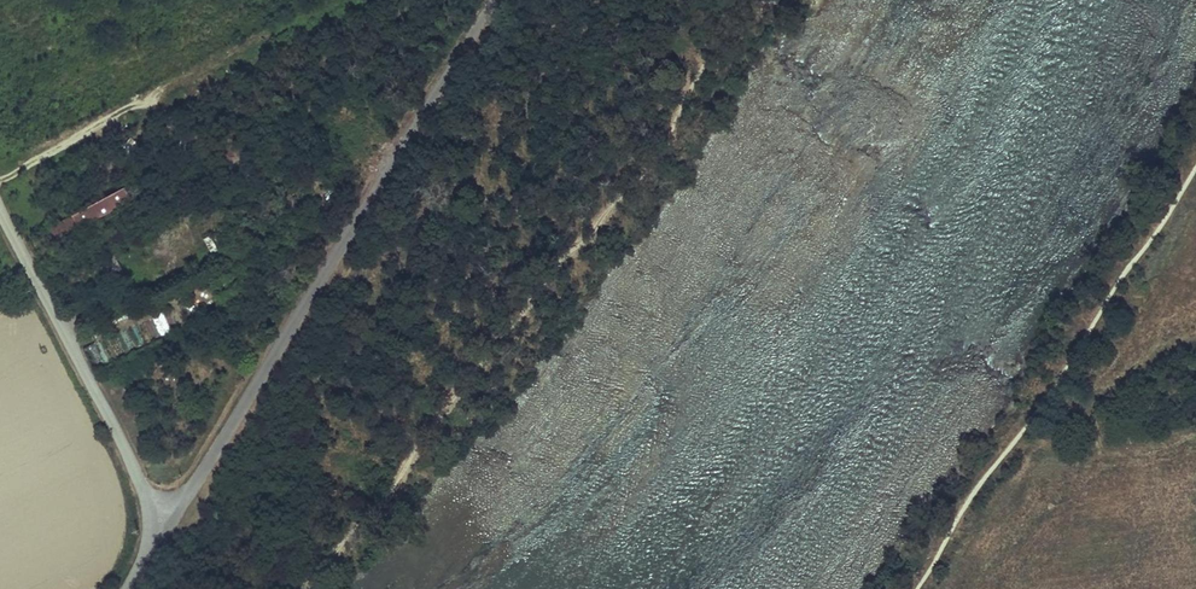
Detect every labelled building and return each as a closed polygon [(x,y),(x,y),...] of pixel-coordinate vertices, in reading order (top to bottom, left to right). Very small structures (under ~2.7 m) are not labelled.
[(290,169),(278,153),(269,160),(282,175),(290,169)] [(75,217),(81,228),(108,212),(111,214),(131,204),(131,203),(129,199),(132,198),(127,189),(75,217)] [(209,252),(217,249),(211,234),(203,237),(209,252)] [(96,266),(102,278),(111,273),(112,276),(124,271),(116,256),(96,266)] [(102,278),(105,283),(114,279),(112,276),(111,273),(102,278)] [(203,280),(210,292),(218,288),(212,276),(203,280)]
